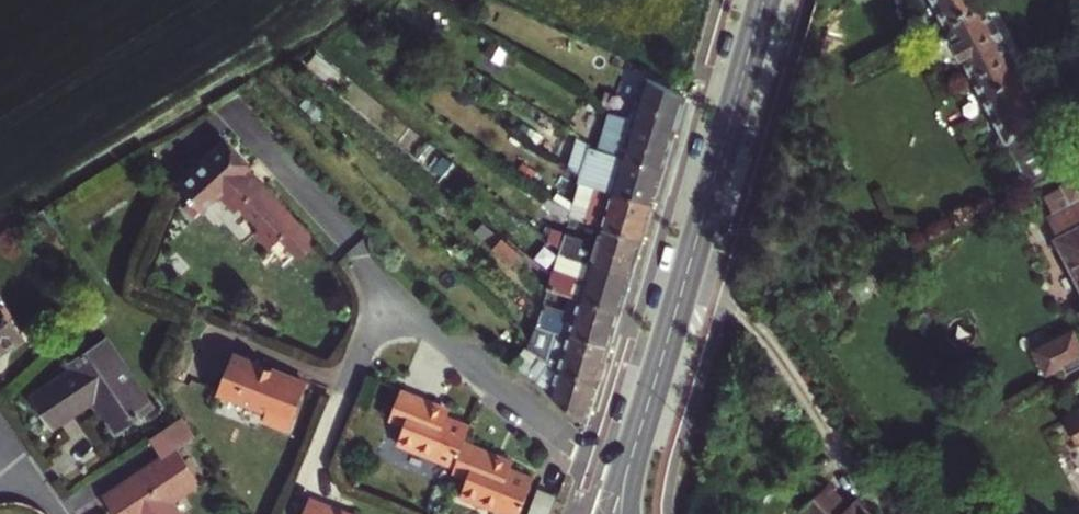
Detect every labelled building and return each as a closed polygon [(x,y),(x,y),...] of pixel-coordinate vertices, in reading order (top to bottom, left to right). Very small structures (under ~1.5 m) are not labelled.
[(1030,185),(1058,170),(1066,166),(1060,156),(979,0),(935,0),(1030,185)] [(685,96),(645,77),(632,121),(673,134),(685,96)] [(615,95),(606,93),(602,108),(610,111),(615,95)] [(609,114),(598,149),(663,170),(667,155),(673,134),(632,121),(609,114)] [(663,170),(598,149),(586,145),(587,142),(576,135),(564,166),(580,175),(578,183),(587,186),(611,192),(652,206),(663,170)] [(251,169),(225,140),(178,185),(202,214),(219,198),(233,214),(239,209),(258,230),(253,235),(268,252),(279,242),(298,263),(317,245),(249,171),(251,169)] [(1066,166),(1058,170),(1065,183),(1067,182),(1073,179),(1066,166)] [(1073,179),(1067,182),(1065,183),(1062,185),(1065,191),(1072,204),(1053,214),(1049,216),(1059,235),(1057,236),(1078,279),(1078,191),(1073,179)] [(590,210),(587,224),(600,227),(611,192),(587,186),(585,191),(592,193),(587,209),(590,210)] [(1072,204),(1065,191),(1046,200),(1053,214),(1072,204)] [(611,192),(600,227),(642,239),(652,206),(611,192)] [(570,211),(567,218),(587,224),(590,210),(587,209),(576,205),(557,193),(553,199),(570,211)] [(553,199),(546,194),(541,202),(566,220),(567,218),(570,211),(553,199)] [(519,254),(481,222),(474,231),(512,263),(519,254)] [(554,246),(547,240),(526,223),(515,237),(543,259),(554,246)] [(642,239),(600,227),(596,241),(551,228),(547,240),(554,246),(560,250),(559,254),(562,255),(588,263),(630,275),(642,239)] [(562,255),(558,270),(583,277),(588,263),(562,255)] [(579,298),(620,310),(630,275),(588,263),(583,277),(558,270),(553,269),(551,274),(547,288),(568,295),(579,298)] [(543,303),(541,310),(572,320),(579,298),(568,295),(564,309),(543,303)] [(567,335),(609,347),(620,310),(579,298),(572,320),(541,310),(537,326),(567,335)] [(22,337),(0,304),(0,352),(22,337)] [(559,362),(567,335),(537,326),(530,338),(529,339),(559,362)] [(1043,370),(1078,356),(1078,332),(1077,327),(1033,343),(1043,370)] [(600,379),(609,347),(567,335),(559,362),(529,339),(526,345),(539,355),(556,367),(600,379)] [(526,345),(510,365),(524,375),(539,355),(526,345)] [(107,346),(73,370),(76,376),(64,384),(61,379),(32,398),(50,425),(79,406),(77,404),(90,395),(114,431),(148,409),(107,346)] [(305,385),(232,355),(216,393),(265,413),(262,420),(287,430),(305,385)] [(588,416),(600,379),(556,367),(539,355),(524,375),(586,424),(588,416)] [(397,443),(455,467),(465,440),(471,427),(447,417),(448,414),(432,408),(433,404),(401,391),(388,421),(403,427),(397,443)] [(449,411),(433,404),(432,408),(448,414),(449,411)] [(1078,439),(1078,410),(1067,416),(1078,439)] [(199,482),(177,448),(180,445),(195,436),(182,417),(150,438),(161,454),(102,494),(115,513),(181,513),(182,513),(173,499),(199,482)] [(451,474),(466,480),(460,493),(513,513),(521,513),(535,478),(511,468),(512,465),(497,459),(500,453),(465,440),(455,467),(451,474)] [(203,479),(180,445),(177,448),(199,482),(203,479)] [(514,459),(500,453),(497,459),(512,465),(514,459)] [(540,484),(527,513),(548,513),(557,492),(540,484)] [(805,513),(868,513),(854,499),(846,507),(824,484),(799,509),(805,513)] [(341,510),(309,497),(303,513),(339,513),(341,510)]
